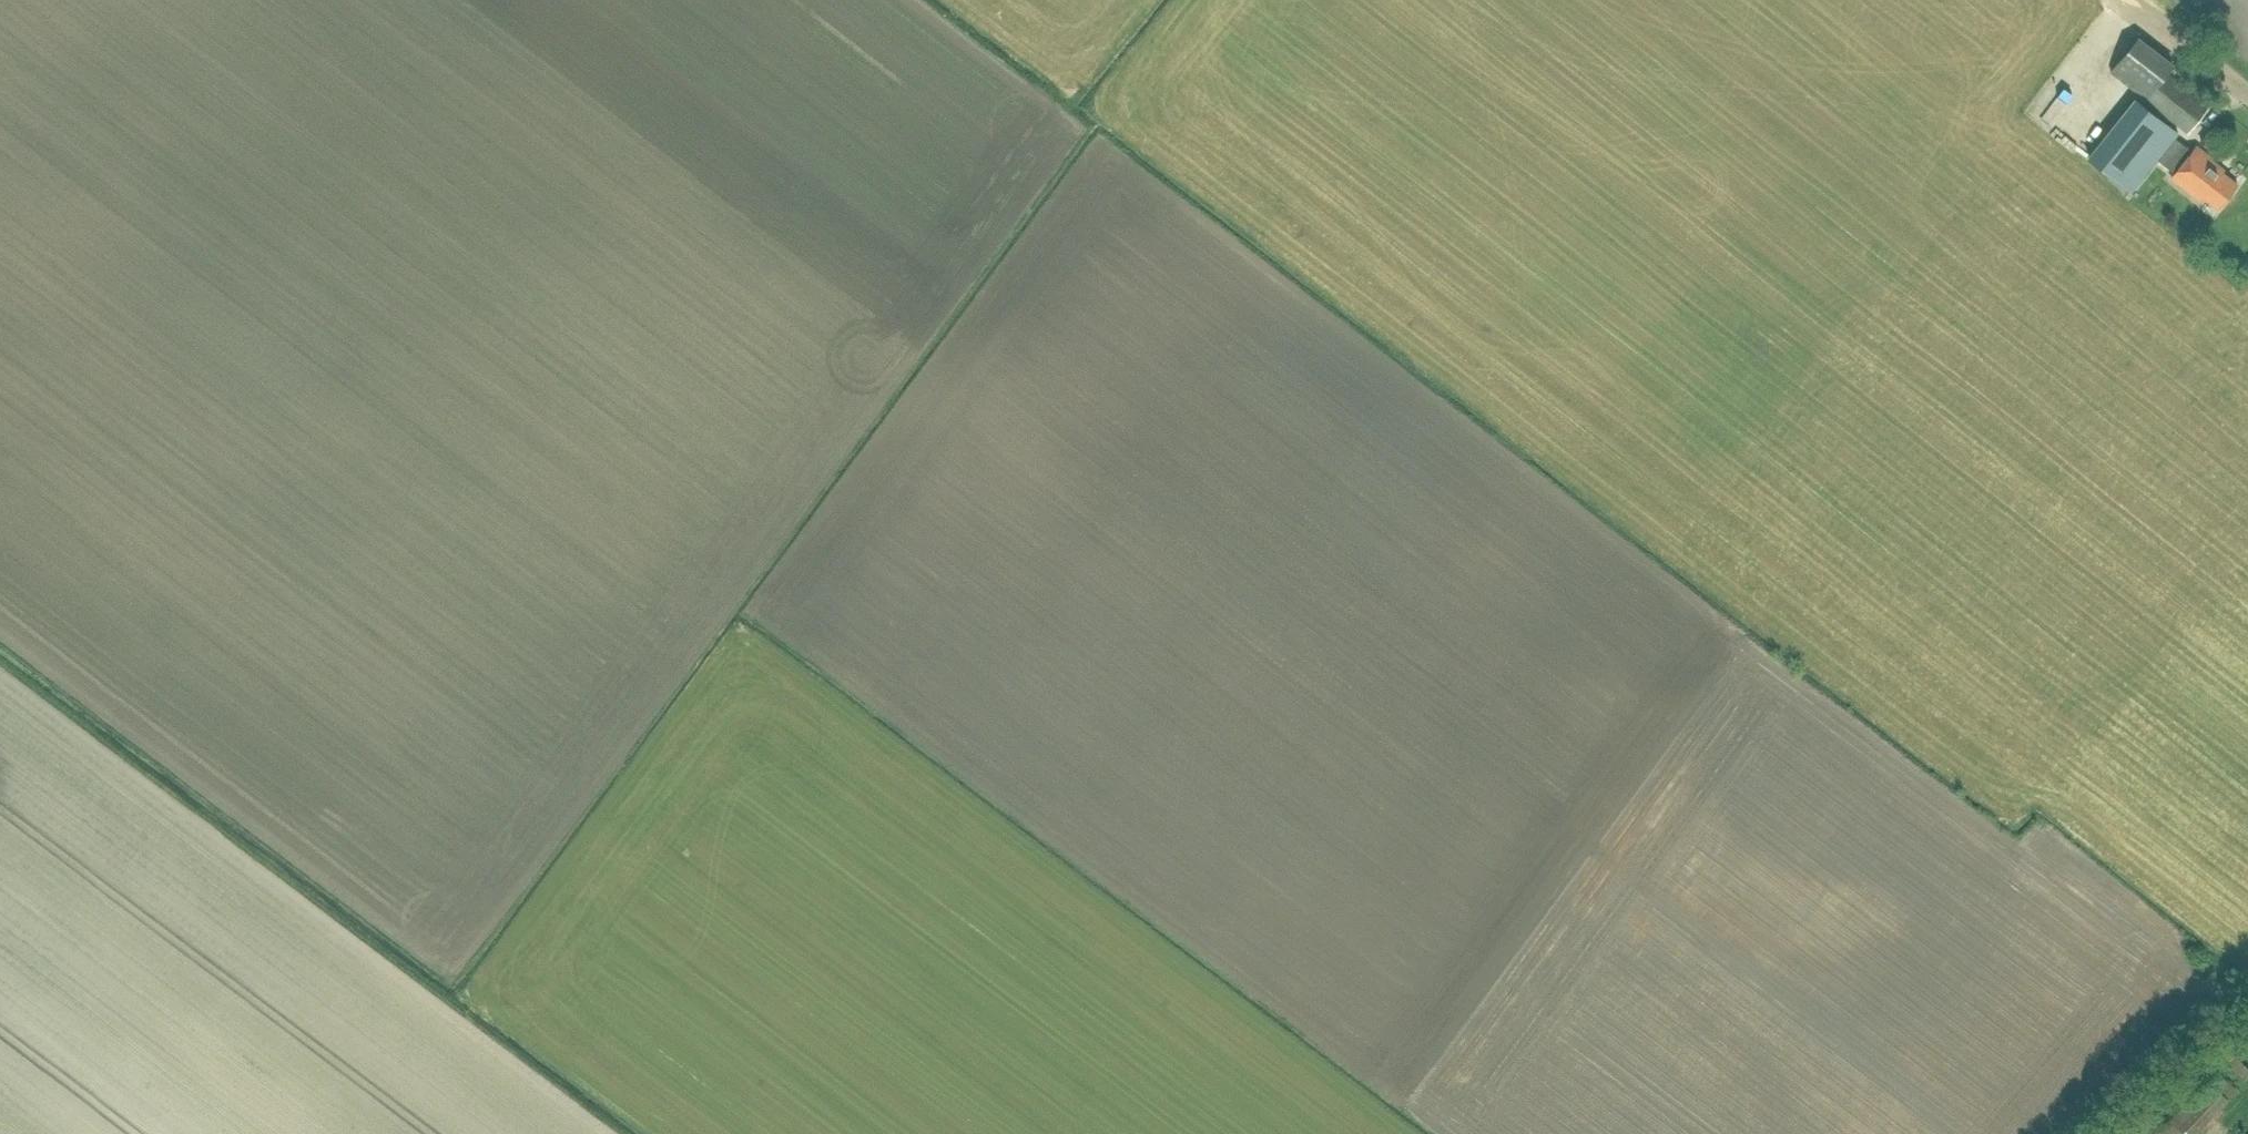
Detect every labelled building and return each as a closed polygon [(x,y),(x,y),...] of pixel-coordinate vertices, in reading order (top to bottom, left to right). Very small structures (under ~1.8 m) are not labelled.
[(2138,37),(2111,70),(2188,132),(2209,105),(2167,71),(2172,65),(2138,37)] [(2170,138),(2176,131),(2136,100),(2090,159),(2130,190),(2153,160),(2170,138)] [(2197,146),(2172,178),(2200,200),(2204,196),(2218,207),(2237,183),(2222,171),(2223,170),(2211,161),(2213,158),(2197,146)] [(2155,1133),(2192,1133),(2227,1098),(2207,1079),(2155,1133)]
